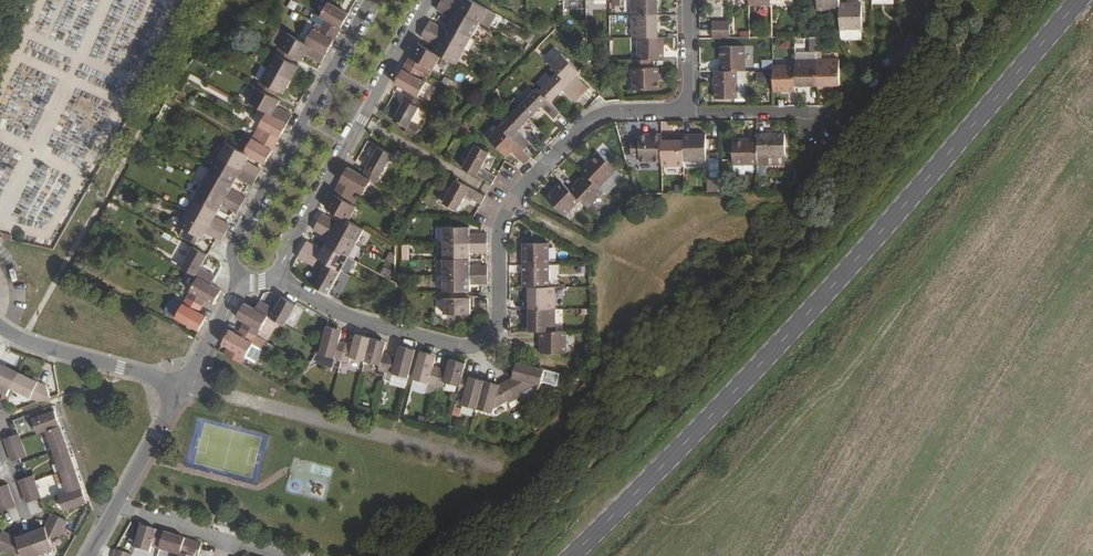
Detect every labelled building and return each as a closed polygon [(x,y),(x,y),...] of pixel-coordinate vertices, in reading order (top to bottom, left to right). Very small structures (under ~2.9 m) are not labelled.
[(471,0),(462,0),(460,2),(457,0),(442,0),(441,1),(479,23),(487,9),(483,6),(471,0)] [(632,16),(657,15),(657,0),(632,0),(632,16)] [(818,10),(839,10),(839,4),(839,0),(818,0),(818,10)] [(479,23),(441,1),(437,10),(440,11),(452,17),(449,24),(472,37),(479,23)] [(349,14),(328,2),(321,16),(327,19),(323,25),(338,33),(349,14)] [(861,4),(839,4),(839,10),(840,29),(842,29),(862,29),(861,4)] [(659,14),(659,20),(673,22),(673,15),(659,14)] [(657,15),(632,16),(633,38),(639,37),(658,37),(657,15)] [(472,37),(449,24),(445,30),(433,23),(430,21),(426,29),(464,51),(472,37)] [(729,22),(713,22),(713,30),(729,30),(729,22)] [(338,33),(323,25),(319,31),(314,29),(306,42),(327,54),(338,33)] [(464,51),(426,29),(421,37),(424,39),(437,45),(433,52),(441,56),(456,65),(464,51)] [(862,29),(842,29),(842,40),(862,40),(862,29)] [(729,30),(713,30),(713,38),(729,38),(729,30)] [(306,42),(288,33),(280,47),(295,56),(303,60),(306,54),(322,63),(327,54),(306,42)] [(658,37),(639,37),(639,59),(650,59),(664,59),(664,37),(658,37)] [(421,45),(417,43),(406,63),(421,72),(424,66),(433,71),(441,56),(433,52),(421,45)] [(295,56),(280,47),(269,67),(292,80),(299,66),(293,62),(295,56)] [(746,49),(720,49),(721,71),(746,71),(746,49)] [(795,60),(817,59),(817,51),(794,51),(795,60)] [(561,53),(551,65),(558,72),(580,94),(587,87),(576,76),(580,72),(561,53)] [(896,56),(890,63),(895,71),(903,61),(896,56)] [(639,59),(634,59),(634,89),(659,89),(659,67),(650,67),(650,59),(639,59)] [(817,59),(795,60),(795,65),(795,85),(817,85),(817,59)] [(840,59),(817,59),(817,85),(840,85),(840,59)] [(421,72),(406,63),(395,84),(398,86),(409,92),(418,97),(426,82),(418,77),(421,72)] [(795,65),(773,66),(773,71),(773,91),(795,91),(795,85),(795,65)] [(292,80),(269,67),(257,88),(273,96),(276,90),(283,94),(292,80)] [(721,71),(715,71),(715,99),(746,98),(746,71),(721,71)] [(754,71),(746,71),(746,98),(754,98),(754,71)] [(558,72),(540,91),(551,102),(563,90),(573,101),(580,94),(558,72)] [(273,96),(257,88),(249,102),(267,112),(288,123),(292,115),(277,106),(280,101),(273,96)] [(537,89),(519,107),(530,118),(541,107),(554,119),(561,112),(551,102),(540,91),(537,89)] [(418,97),(409,92),(393,120),(407,128),(423,100),(418,97)] [(519,107),(500,126),(524,150),(531,143),(519,130),(530,118),(519,107)] [(288,123),(267,112),(259,126),(264,129),(261,136),(276,144),(288,123)] [(460,128),(467,135),(471,130),(463,123),(460,128)] [(500,126),(489,138),(507,156),(512,152),(522,161),(524,164),(531,157),(524,150),(500,126)] [(784,134),(757,134),(757,140),(757,156),(785,156),(784,134)] [(706,135),(683,136),(683,141),(683,160),(705,161),(706,135)] [(276,144),(261,136),(257,141),(252,139),(244,152),(250,155),(261,162),(265,164),(276,144)] [(640,140),(632,140),(632,157),(641,157),(641,161),(662,161),(662,142),(662,136),(640,136),(640,140)] [(757,140),(735,140),(736,165),(758,165),(757,156),(757,140)] [(683,141),(662,142),(662,161),(662,166),(683,165),(683,160),(683,141)] [(244,152),(226,142),(219,157),(257,178),(261,170),(258,168),(246,162),(250,155),(244,152)] [(489,153),(475,145),(463,168),(492,184),(497,175),(482,167),(489,153)] [(393,154),(379,146),(363,174),(372,179),(377,182),(393,154)] [(287,151),(280,163),(287,167),(294,155),(287,151)] [(597,154),(581,170),(586,174),(599,187),(615,172),(597,154)] [(785,156),(757,156),(758,165),(785,164),(785,156)] [(257,178),(219,157),(211,171),(234,184),(238,178),(249,185),(253,186),(257,178)] [(716,175),(717,158),(708,158),(708,174),(716,175)] [(352,169),(348,166),(337,187),(352,195),(355,189),(364,194),(372,179),(363,174),(352,169)] [(234,184),(211,171),(203,185),(242,206),(246,198),(242,195),(231,189),(234,184)] [(586,174),(570,190),(580,200),(588,207),(604,191),(599,187),(586,174)] [(717,190),(717,176),(705,176),(705,190),(717,190)] [(485,196),(456,180),(443,203),(457,211),(465,196),(480,205),(485,196)] [(570,190),(562,182),(547,198),(565,215),(580,200),(570,190)] [(242,206),(203,185),(195,199),(219,212),(222,206),(234,212),(237,214),(242,206)] [(352,195),(337,187),(326,207),(329,209),(341,216),(349,220),(357,207),(348,203),(352,195)] [(219,212),(195,199),(187,212),(226,234),(231,226),(227,224),(216,217),(219,212)] [(226,234),(187,212),(179,226),(203,239),(206,233),(218,240),(222,242),(226,234)] [(349,220),(341,216),(337,221),(326,215),(322,213),(318,221),(357,243),(364,229),(349,220)] [(357,243),(318,221),(313,229),(317,231),(329,237),(325,244),(349,257),(357,243)] [(469,228),(443,227),(443,243),(487,243),(487,233),(483,233),(470,233),(469,228)] [(307,241),(302,249),(317,257),(327,262),(341,271),(349,257),(325,244),(322,249),(310,243),(307,241)] [(487,243),(443,243),(444,259),(470,259),(470,252),(484,252),(488,252),(487,243)] [(549,243),(524,243),(524,265),(549,265),(549,243)] [(400,246),(402,259),(408,258),(406,245),(400,246)] [(207,254),(193,247),(182,268),(198,277),(211,284),(216,276),(201,267),(207,254)] [(302,249),(298,257),(313,265),(317,257),(302,249)] [(470,259),(444,259),(444,275),(487,274),(488,265),(483,265),(470,266),(470,259)] [(341,271),(327,262),(314,286),(328,294),(341,271)] [(549,265),(524,265),(524,287),(530,287),(549,287),(549,265)] [(487,274),(444,275),(444,291),(461,291),(470,291),(470,284),(484,284),(487,284),(487,274)] [(211,284),(198,277),(187,297),(202,306),(206,300),(214,304),(221,290),(211,284)] [(549,287),(530,287),(530,310),(555,310),(555,287),(549,287)] [(461,291),(444,291),(444,314),(470,314),(470,298),(461,298),(461,291)] [(296,304),(282,296),(275,310),(260,301),(256,309),(269,316),(285,325),(296,304)] [(202,306),(187,297),(175,318),(199,331),(207,317),(199,312),(202,306)] [(256,309),(245,303),(238,317),(245,321),(242,328),(257,336),(269,316),(256,309)] [(555,310),(530,310),(530,332),(541,332),(555,331),(555,310)] [(336,329),(327,327),(322,346),(320,354),(342,360),(346,343),(340,341),(342,334),(335,332),(336,329)] [(257,336),(242,328),(238,335),(230,330),(222,344),(246,357),(257,336)] [(555,331),(541,332),(542,353),(566,353),(566,332),(555,331)] [(371,338),(362,336),(361,339),(355,337),(353,345),(346,343),(342,360),(348,362),(350,358),(365,361),(371,338)] [(380,340),(371,338),(365,361),(380,365),(378,370),(386,372),(391,355),(383,352),(385,345),(379,344),(380,340)] [(415,350),(407,347),(406,350),(400,349),(397,357),(391,355),(386,372),(408,378),(415,350)] [(430,353),(421,351),(413,379),(436,385),(440,368),(433,366),(435,358),(429,356),(430,353)] [(465,362),(456,360),(456,364),(449,362),(447,370),(440,368),(436,385),(443,387),(444,382),(459,385),(462,374),(465,362)] [(544,369),(520,363),(519,368),(515,368),(513,377),(506,381),(515,396),(537,384),(540,385),(544,369)] [(0,364),(0,383),(11,389),(19,373),(0,364)] [(46,385),(19,373),(11,389),(38,401),(50,397),(46,385)] [(479,379),(462,374),(459,385),(458,392),(465,394),(462,405),(477,409),(484,384),(477,383),(479,379)] [(500,384),(491,382),(490,386),(484,384),(477,409),(492,413),(493,408),(515,396),(506,381),(500,384)] [(51,412),(32,419),(38,433),(46,430),(60,425),(57,416),(53,418),(51,412)] [(60,425),(46,430),(53,451),(68,446),(60,425)] [(18,434),(11,436),(13,442),(17,453),(24,449),(21,440),(18,434)] [(11,436),(3,439),(5,445),(13,442),(11,436)] [(13,442),(5,445),(11,461),(19,459),(17,453),(13,442)] [(68,446),(53,451),(60,472),(75,467),(68,446)] [(24,449),(17,453),(19,459),(26,456),(24,449)] [(75,467),(60,472),(68,493),(82,488),(75,467)] [(43,493),(57,488),(52,474),(38,479),(43,493)] [(33,475),(25,478),(27,483),(35,481),(33,475)] [(25,478),(18,480),(24,497),(31,494),(27,483),(25,478)] [(35,481),(27,483),(31,494),(33,500),(41,498),(35,481)] [(0,487),(2,493),(6,503),(13,501),(7,484),(0,487)] [(68,493),(60,496),(65,511),(83,504),(81,498),(85,496),(82,488),(68,493)] [(31,494),(24,497),(26,503),(33,500),(31,494)] [(13,501),(6,503),(8,509),(16,507),(13,501)] [(68,521),(52,514),(48,521),(65,529),(68,521)] [(46,527),(37,530),(38,534),(32,535),(39,555),(54,550),(49,539),(62,534),(65,529),(48,521),(46,527)] [(165,532),(148,527),(147,530),(141,529),(134,548),(150,553),(152,548),(159,550),(165,532)] [(0,535),(0,550),(2,551),(9,534),(2,531),(0,535)] [(179,537),(165,532),(159,550),(180,555),(183,547),(200,551),(202,544),(186,539),(185,541),(178,539),(179,537)] [(9,534),(2,551),(8,554),(20,549),(22,555),(36,555),(39,555),(32,535),(25,538),(24,535),(16,537),(9,534)] [(183,547),(180,555),(199,555),(200,551),(183,547)]
